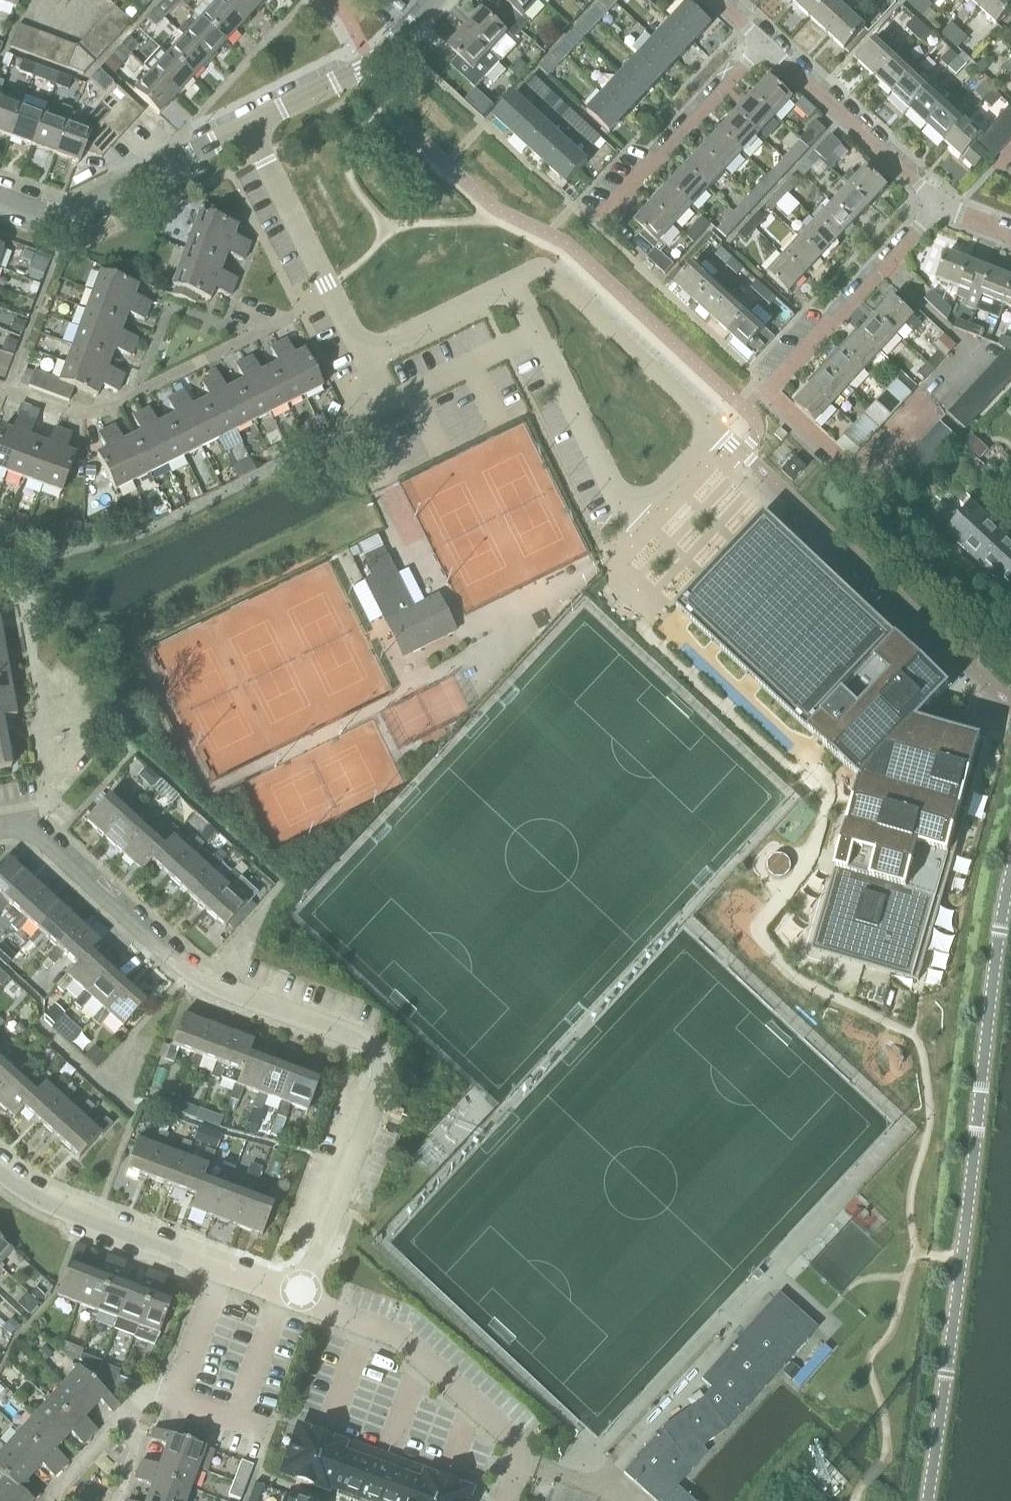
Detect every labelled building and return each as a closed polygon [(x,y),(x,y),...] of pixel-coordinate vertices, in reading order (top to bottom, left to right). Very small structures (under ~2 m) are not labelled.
[(15,9),(19,0),(0,0),(0,3),(15,9)] [(148,3),(145,0),(134,0),(131,3),(141,12),(148,3)] [(163,17),(179,0),(164,0),(164,1),(163,0),(155,9),(163,17)] [(259,6),(253,0),(216,0),(217,2),(218,1),(242,24),(259,6)] [(540,0),(506,0),(509,3),(502,12),(501,12),(521,31),(529,21),(524,17),(540,0)] [(615,5),(610,0),(604,0),(590,15),(599,23),(615,5)] [(827,0),(794,0),(793,1),(810,17),(827,0)] [(849,12),(837,0),(827,0),(810,17),(828,34),(849,12)] [(916,9),(924,0),(906,0),(916,9)] [(916,9),(924,16),(934,6),(928,0),(924,0),(916,9)] [(988,0),(971,0),(980,9),(988,0)] [(980,9),(998,25),(1010,11),(1010,0),(988,0),(980,9)] [(226,42),(242,24),(218,1),(217,2),(201,19),(226,42)] [(484,11),(467,29),(492,53),(507,37),(511,41),(521,31),(501,12),(502,12),(493,4),(486,12),(484,11)] [(674,21),(696,41),(712,24),(690,4),(674,21)] [(106,15),(123,32),(132,22),(115,6),(106,15)] [(155,25),(163,17),(155,9),(147,17),(155,25)] [(849,54),(870,32),(866,28),(849,12),(828,34),(849,54)] [(114,42),(123,32),(106,15),(97,25),(114,42)] [(582,41),(599,23),(590,15),(573,33),(582,41)] [(184,37),(209,60),(226,42),(201,19),(190,31),(183,25),(177,32),(184,37)] [(915,35),(924,25),(917,19),(907,29),(915,35)] [(679,59),(696,41),(674,21),(657,39),(679,59)] [(950,41),(960,31),(952,23),(942,34),(950,41)] [(22,51),(30,28),(19,24),(11,47),(22,51)] [(106,51),(114,42),(97,25),(88,33),(106,51)] [(924,25),(915,35),(923,43),(932,33),(924,25)] [(33,55),(41,32),(30,28),(22,51),(33,55)] [(452,65),(472,84),(476,88),(501,62),(491,53),(492,53),(467,29),(451,47),(461,56),(452,65)] [(960,31),(950,41),(958,49),(968,38),(960,31)] [(44,59),(53,37),(41,32),(33,55),(44,59)] [(872,38),(854,58),(858,61),(876,77),(902,49),(884,32),(878,39),(876,42),(872,38)] [(95,62),(106,51),(88,33),(77,45),(95,62)] [(566,58),(582,41),(573,33),(557,50),(566,58)] [(121,45),(130,53),(138,44),(129,36),(121,45)] [(56,64),(64,41),(53,37),(44,59),(56,64)] [(193,78),(209,60),(184,37),(168,55),(193,78)] [(662,77),(679,59),(657,39),(641,57),(662,77)] [(67,68),(75,45),(64,41),(56,64),(67,68)] [(95,62),(77,45),(75,45),(67,68),(84,74),(95,62)] [(122,62),(130,53),(121,45),(113,53),(122,62)] [(143,66),(151,73),(176,96),(193,78),(168,55),(167,56),(159,48),(143,66)] [(902,49),(876,77),(893,94),(920,65),(902,49)] [(549,76),(566,58),(557,50),(541,68),(549,76)] [(950,67),(959,58),(951,51),(942,61),(950,67)] [(645,96),(662,77),(641,57),(624,76),(645,96)] [(959,58),(950,67),(958,75),(967,65),(959,58)] [(19,70),(32,75),(36,64),(23,59),(19,70)] [(1009,62),(1000,71),(1010,81),(1010,63),(1009,62)] [(36,64),(32,75),(45,80),(45,81),(54,84),(59,73),(49,70),(49,69),(36,64)] [(920,65),(893,94),(911,109),(931,87),(937,81),(920,65)] [(59,73),(54,84),(68,89),(72,78),(59,73)] [(159,113),(176,96),(151,73),(135,90),(159,113)] [(526,83),(545,100),(553,92),(534,75),(526,83)] [(628,114),(645,96),(624,76),(606,94),(628,114)] [(770,77),(753,96),(776,117),(798,93),(784,80),(779,86),(770,77)] [(984,99),(993,89),(987,83),(977,93),(984,99)] [(118,104),(135,121),(145,111),(117,85),(108,95),(118,104)] [(928,126),(949,104),(931,87),(911,109),(928,126)] [(993,89),(984,99),(992,107),(1001,97),(993,89)] [(562,116),(570,108),(553,92),(545,100),(562,116)] [(31,145),(43,114),(47,102),(24,94),(20,105),(9,137),(31,145)] [(611,132),(628,114),(606,94),(589,112),(611,132)] [(92,132),(100,123),(109,114),(118,104),(108,95),(99,104),(100,104),(79,127),(67,123),(66,122),(54,154),(79,163),(83,151),(101,157),(109,148),(92,132)] [(514,133),(534,111),(516,95),(496,116),(514,133)] [(759,134),(776,117),(753,96),(737,113),(759,134)] [(485,97),(476,107),(484,115),(493,105),(485,97)] [(20,105),(0,98),(0,133),(9,137),(20,105)] [(127,130),(135,121),(118,104),(109,114),(127,130)] [(945,142),(966,120),(949,104),(928,126),(945,142)] [(43,114),(31,145),(54,154),(66,122),(67,123),(73,109),(62,105),(56,119),(43,114)] [(580,132),(588,124),(570,108),(562,116),(580,132)] [(1010,125),(1010,109),(1010,108),(1002,116),(1010,125)] [(531,150),(552,128),(534,111),(514,133),(531,150)] [(742,152),(759,134),(737,113),(720,131),(742,152)] [(118,139),(127,130),(109,114),(100,123),(118,139)] [(1002,116),(994,125),(1010,141),(1010,125),(1002,116)] [(963,159),(964,158),(975,169),(988,154),(977,144),(984,136),(966,120),(945,142),(963,159)] [(816,121),(800,139),(801,140),(809,148),(825,130),(816,121)] [(109,148),(118,139),(100,123),(92,132),(109,148)] [(588,124),(580,132),(595,147),(602,138),(588,124)] [(1003,150),(1010,141),(994,125),(985,134),(1003,150)] [(550,167),(570,145),(552,128),(531,150),(550,167)] [(726,170),(742,152),(720,131),(703,149),(726,170)] [(994,159),(1003,150),(985,134),(984,136),(977,144),(988,154),(994,159)] [(826,142),(815,153),(822,159),(827,163),(832,169),(839,161),(832,154),(841,145),(832,136),(826,142)] [(793,165),(809,148),(801,140),(785,158),(793,165)] [(570,145),(550,167),(568,184),(589,162),(570,145)] [(708,189),(726,170),(703,149),(685,168),(708,189)] [(805,163),(811,169),(822,159),(815,153),(805,163)] [(775,184),(793,165),(785,158),(767,176),(775,184)] [(692,206),(708,189),(685,168),(669,185),(692,206)] [(851,170),(844,179),(851,186),(872,205),(889,187),(869,168),(859,178),(851,170)] [(759,201),(775,184),(767,176),(751,194),(759,201)] [(792,177),(781,189),(788,195),(799,183),(792,177)] [(674,225),(692,206),(669,185),(652,204),(674,225)] [(855,223),(872,205),(851,186),(835,204),(855,223)] [(772,198),(765,206),(772,212),(788,195),(781,189),(772,198)] [(741,220),(759,201),(751,194),(734,213),(741,220)] [(664,275),(674,264),(662,253),(668,247),(660,240),(674,225),(652,204),(635,222),(645,231),(640,236),(655,249),(646,258),(664,275)] [(818,221),(839,240),(855,223),(835,204),(827,212),(822,208),(813,217),(818,221)] [(186,250),(224,264),(228,254),(244,260),(251,243),(235,237),(238,227),(227,223),(230,215),(207,206),(204,214),(200,212),(186,250)] [(725,238),(741,220),(734,213),(717,230),(725,238)] [(753,225),(757,229),(766,219),(759,213),(748,224),(751,227),(753,225)] [(693,242),(711,224),(702,216),(685,234),(693,242)] [(823,258),(839,240),(818,221),(802,239),(823,258)] [(746,240),(757,229),(753,225),(751,227),(748,224),(739,234),(746,240)] [(806,276),(823,258),(802,239),(785,257),(806,276)] [(727,265),(733,258),(722,248),(716,255),(727,265)] [(221,273),(224,264),(186,250),(173,286),(176,287),(173,295),(196,304),(199,296),(211,300),(214,291),(231,297),(237,279),(221,273)] [(42,279),(49,259),(25,251),(22,260),(31,263),(27,274),(42,279)] [(960,287),(970,261),(947,252),(937,278),(960,287)] [(789,294),(806,276),(785,257),(769,274),(789,294)] [(733,258),(727,265),(737,275),(744,269),(733,258)] [(982,296),(992,270),(970,261),(960,287),(972,292),(966,305),(978,310),(983,296),(982,296)] [(694,300),(713,279),(695,263),(676,284),(694,300)] [(983,296),(995,301),(990,317),(999,320),(1005,305),(1004,305),(1010,288),(1010,277),(992,270),(982,296),(983,296)] [(93,292),(148,312),(152,303),(135,297),(139,287),(100,272),(93,292)] [(713,279),(694,300),(712,317),(731,296),(730,295),(736,288),(720,273),(714,280),(713,279)] [(758,282),(752,288),(763,298),(769,292),(758,282)] [(938,310),(944,300),(933,290),(925,298),(938,310)] [(145,320),(148,312),(93,292),(87,309),(125,323),(128,314),(145,320)] [(729,333),(748,311),(731,296),(712,317),(729,333)] [(786,325),(794,316),(795,315),(775,296),(765,306),(786,325)] [(877,316),(898,335),(906,326),(914,333),(922,324),(894,297),(877,316)] [(944,300),(938,310),(948,319),(952,308),(944,300)] [(121,333),(125,323),(87,309),(80,327),(134,348),(138,339),(121,333)] [(729,333),(747,350),(756,358),(766,347),(757,339),(767,329),(748,311),(729,333)] [(881,353),(898,335),(877,316),(860,334),(881,353)] [(967,332),(971,323),(958,319),(955,327),(967,332)] [(25,323),(17,320),(14,329),(21,332),(25,323)] [(971,323),(967,332),(982,337),(986,329),(971,323)] [(131,356),(134,348),(80,327),(73,345),(112,359),(115,350),(131,356)] [(865,370),(881,353),(860,334),(855,339),(849,338),(843,345),(844,351),(865,370)] [(939,352),(929,363),(935,369),(957,345),(946,335),(934,347),(939,352)] [(1003,336),(1000,344),(1007,350),(1010,353),(1010,340),(1003,336)] [(18,343),(8,338),(3,349),(14,353),(18,343)] [(279,344),(305,396),(323,387),(305,351),(296,356),(288,340),(279,344)] [(288,405),(305,396),(279,344),(271,348),(278,364),(269,368),(288,405)] [(108,369),(112,359),(73,345),(66,363),(122,384),(125,375),(108,369)] [(1007,350),(998,359),(1010,371),(1010,353),(1007,350)] [(849,388),(865,370),(844,351),(839,356),(833,355),(826,363),(828,368),(828,369),(849,388)] [(288,405),(269,368),(261,372),(253,357),(245,362),(271,413),(288,405)] [(1010,380),(1010,371),(998,359),(991,368),(1008,383),(1010,380)] [(254,422),(271,413),(245,362),(236,366),(244,381),(235,386),(254,422)] [(118,392),(122,384),(66,363),(60,380),(35,370),(29,386),(69,401),(75,387),(98,395),(102,386),(118,392)] [(925,380),(935,369),(929,363),(919,374),(925,380)] [(1000,392),(1008,383),(991,368),(982,376),(1000,392)] [(812,386),(833,405),(849,388),(828,369),(823,374),(817,373),(810,380),(812,386)] [(254,422),(235,386),(227,390),(219,374),(210,378),(237,431),(254,422)] [(991,401),(1000,392),(982,376),(974,385),(991,401)] [(219,440),(237,431),(210,378),(202,382),(210,399),(200,403),(219,440)] [(887,390),(902,404),(912,394),(906,387),(897,379),(887,390)] [(966,394),(983,410),(991,401),(974,385),(966,394)] [(815,424),(833,405),(812,386),(795,404),(815,424)] [(877,401),(885,409),(892,415),(902,404),(887,390),(877,401)] [(219,440),(200,403),(192,408),(184,391),(175,396),(202,448),(219,440)] [(974,419),(983,410),(966,394),(957,404),(974,419)] [(184,457),(202,448),(175,396),(168,400),(176,416),(166,421),(184,457)] [(28,418),(32,409),(32,407),(23,404),(19,415),(22,416),(28,418)] [(966,429),(974,419),(957,404),(949,413),(966,429)] [(184,457),(166,421),(158,425),(150,408),(142,413),(167,465),(184,457)] [(38,422),(41,412),(32,409),(28,418),(38,422)] [(150,474),(167,465),(142,413),(133,417),(141,433),(132,437),(150,474)] [(28,418),(22,416),(19,415),(13,432),(3,428),(0,436),(0,470),(7,473),(28,418)] [(854,425),(870,439),(880,429),(864,415),(854,425)] [(25,480),(40,442),(31,439),(38,422),(28,418),(7,473),(25,480)] [(932,431),(949,446),(958,437),(940,421),(932,431)] [(844,436),(853,445),(860,451),(870,439),(854,425),(844,436)] [(150,474),(132,437),(124,442),(116,426),(107,430),(133,482),(150,474)] [(43,487),(64,432),(55,429),(49,445),(40,442),(25,480),(43,487)] [(116,491),(133,482),(107,430),(99,435),(107,450),(97,455),(116,491)] [(940,456),(949,446),(932,431),(924,440),(940,456)] [(64,432),(43,487),(62,494),(76,456),(67,452),(73,435),(64,432)] [(972,434),(964,443),(981,458),(988,449),(972,434)] [(933,464),(940,456),(924,440),(916,449),(933,464)] [(814,460),(798,445),(786,458),(803,472),(814,460)] [(273,461),(281,457),(276,446),(268,450),(273,461)] [(925,473),(933,464),(916,449),(908,457),(925,473)] [(916,482),(925,473),(908,457),(899,467),(916,482)] [(243,476),(254,471),(249,460),(238,466),(243,476)] [(909,491),(916,482),(899,467),(891,475),(909,491)] [(900,500),(909,491),(891,475),(883,484),(900,500)] [(973,503),(946,533),(1010,592),(1010,538),(973,503)] [(766,513),(677,607),(862,781),(813,950),(919,981),(988,741),(931,724),(926,714),(951,687),(766,513)] [(80,534),(80,524),(68,524),(67,534),(80,534)] [(378,535),(358,545),(363,554),(365,554),(370,564),(366,567),(409,654),(432,643),(456,631),(438,596),(425,602),(414,607),(388,555),(378,535)] [(4,642),(0,643),(0,669),(8,667),(4,642)] [(8,667),(0,669),(0,694),(13,691),(8,667)] [(2,718),(17,715),(13,691),(0,694),(0,718),(2,718)] [(11,768),(7,743),(0,744),(0,770),(11,768)] [(162,796),(169,788),(161,780),(153,788),(162,796)] [(85,821),(104,838),(126,814),(128,815),(138,804),(131,798),(121,809),(107,797),(85,821)] [(139,826),(128,815),(126,814),(104,838),(123,855),(144,831),(146,832),(157,821),(150,815),(139,826)] [(173,837),(151,861),(169,878),(191,854),(193,855),(203,844),(212,835),(206,829),(197,838),(196,838),(186,849),(173,837)] [(144,831),(123,855),(141,872),(151,861),(173,837),(174,836),(167,830),(156,842),(146,832),(144,831)] [(222,862),(226,857),(218,850),(214,854),(215,855),(204,866),(193,855),(191,854),(169,878),(187,894),(209,870),(211,872),(221,861),(222,862)] [(3,898),(4,899),(27,875),(8,857),(0,866),(0,902),(3,898)] [(223,883),(211,872),(209,870),(187,894),(205,911),(227,887),(229,888),(239,877),(233,872),(223,883)] [(45,891),(27,875),(4,899),(3,898),(0,902),(0,914),(9,904),(21,915),(22,916),(45,891)] [(241,899),(229,888),(227,887),(205,911),(224,928),(246,904),(247,905),(258,894),(251,888),(241,899)] [(41,933),(64,908),(45,891),(22,916),(21,915),(11,926),(18,932),(28,921),(40,932),(41,933)] [(59,950),(82,925),(64,908),(41,933),(40,932),(30,943),(36,949),(46,938),(58,948),(59,950)] [(89,952),(90,953),(100,942),(82,925),(59,950),(58,948),(47,959),(54,966),(64,954),(76,965),(77,965),(89,952)] [(0,945),(0,960),(6,965),(15,956),(1,944),(0,945)] [(109,969),(90,953),(89,952),(77,965),(76,965),(56,986),(63,992),(73,980),(85,991),(87,993),(109,969)] [(2,987),(10,979),(0,969),(0,986),(2,987)] [(105,1009),(127,986),(109,969),(87,993),(85,991),(74,1002),(81,1008),(91,997),(103,1007),(105,1009)] [(124,1027),(145,1003),(127,986),(105,1009),(103,1007),(93,1019),(99,1025),(110,1013),(124,1027)] [(55,1024),(61,1017),(50,1007),(44,1014),(55,1024)] [(195,1053),(206,1022),(183,1014),(171,1045),(170,1044),(164,1059),(173,1062),(178,1047),(193,1053),(195,1053)] [(61,1017),(55,1024),(52,1028),(70,1044),(79,1033),(61,1017)] [(218,1062),(230,1031),(206,1022),(195,1053),(193,1053),(187,1067),(196,1070),(202,1056),(217,1062),(218,1062)] [(247,1055),(248,1055),(254,1040),(230,1031),(218,1062),(217,1062),(212,1076),(220,1079),(225,1065),(240,1070),(241,1071),(247,1055)] [(1,1062),(11,1051),(4,1045),(0,1049),(0,1061),(1,1062)] [(261,1094),(272,1063),(248,1055),(247,1055),(241,1071),(240,1070),(235,1084),(230,1098),(239,1101),(244,1087),(258,1093),(261,1094)] [(18,1077),(19,1078),(29,1067),(23,1062),(13,1073),(1,1062),(0,1061),(0,1096),(18,1077)] [(272,1063),(261,1094),(258,1093),(253,1106),(262,1110),(267,1096),(282,1101),(284,1102),(295,1072),(272,1063)] [(295,1072),(284,1102),(282,1101),(277,1115),(285,1118),(290,1105),(308,1111),(319,1081),(295,1072)] [(46,1083),(39,1077),(29,1088),(19,1078),(18,1077),(0,1096),(0,1104),(15,1118),(25,1107),(24,1106),(35,1094),(46,1083)] [(59,1095),(46,1083),(35,1094),(24,1106),(25,1107),(43,1123),(64,1100),(66,1101),(76,1090),(69,1084),(59,1095)] [(171,1109),(175,1098),(161,1093),(157,1103),(171,1109)] [(78,1112),(66,1101),(64,1100),(43,1123),(61,1140),(83,1117),(85,1118),(95,1107),(88,1101),(78,1112)] [(174,1109),(196,1118),(199,1109),(199,1108),(177,1100),(174,1109)] [(211,1113),(199,1109),(196,1118),(208,1122),(211,1113)] [(96,1129),(85,1118),(83,1117),(61,1140),(79,1157),(101,1134),(102,1135),(113,1124),(106,1117),(96,1129)] [(254,1135),(257,1126),(248,1123),(245,1132),(254,1135)] [(216,1147),(220,1135),(200,1128),(195,1139),(216,1147)] [(126,1170),(150,1178),(161,1147),(163,1148),(168,1134),(160,1131),(155,1145),(137,1139),(126,1170)] [(161,1147),(150,1178),(174,1187),(185,1156),(187,1157),(192,1143),(183,1140),(178,1154),(163,1148),(161,1147)] [(185,1156),(174,1187),(195,1195),(202,1179),(207,1165),(210,1165),(215,1152),(207,1149),(202,1162),(187,1157),(185,1156)] [(202,1179),(195,1195),(190,1209),(216,1218),(227,1188),(228,1188),(233,1174),(225,1171),(219,1185),(202,1179)] [(251,1197),(256,1182),(248,1180),(243,1194),(228,1188),(227,1188),(216,1218),(238,1227),(249,1196),(251,1197)] [(274,1206),(280,1191),(271,1188),(266,1202),(251,1197),(249,1196),(238,1227),(262,1236),(273,1205),(274,1206)] [(14,1248),(0,1235),(0,1263),(14,1248)] [(77,1303),(90,1267),(80,1263),(86,1246),(76,1243),(57,1295),(77,1303)] [(98,1310),(117,1258),(108,1254),(102,1271),(90,1267),(77,1303),(98,1310)] [(117,1258),(98,1310),(101,1311),(97,1322),(114,1329),(131,1282),(120,1278),(126,1261),(117,1258)] [(131,1282),(114,1329),(133,1336),(138,1324),(139,1325),(158,1273),(149,1270),(143,1286),(131,1282)] [(139,1325),(138,1324),(133,1336),(155,1344),(172,1297),(161,1293),(167,1276),(158,1273),(139,1325)] [(623,1472),(656,1500),(695,1500),(678,1486),(708,1453),(703,1446),(727,1429),(741,1414),(741,1413),(775,1375),(818,1327),(780,1293),(769,1304),(763,1311),(758,1316),(744,1332),(740,1336),(702,1379),(714,1390),(713,1391),(706,1398),(705,1397),(661,1427),(662,1429),(623,1472)] [(76,1358),(79,1360),(82,1354),(83,1349),(63,1342),(60,1351),(73,1362),(76,1358)] [(97,1376),(102,1363),(103,1362),(89,1357),(86,1366),(97,1376)] [(114,1391),(119,1376),(121,1370),(102,1363),(97,1376),(114,1391)] [(64,1383),(93,1408),(100,1400),(114,1412),(121,1404),(79,1366),(64,1383)] [(127,1397),(128,1397),(134,1391),(140,1385),(119,1376),(114,1391),(127,1397)] [(85,1417),(93,1408),(64,1383),(50,1399),(91,1436),(98,1429),(85,1417)] [(85,1443),(91,1436),(50,1399),(35,1415),(64,1441),(72,1432),(85,1443)] [(56,1449),(64,1441),(35,1415),(21,1431),(62,1468),(69,1461),(56,1449)] [(167,1442),(162,1455),(206,1470),(214,1450),(154,1428),(151,1436),(167,1442)] [(470,1492),(457,1486),(457,1485),(439,1478),(438,1479),(415,1471),(416,1468),(355,1446),(354,1448),(331,1440),(332,1439),(313,1431),(312,1433),(299,1428),(294,1441),(292,1441),(285,1460),(287,1460),(282,1474),(295,1479),(295,1480),(313,1487),(314,1486),(327,1490),(329,1484),(339,1488),(336,1495),(352,1500),(467,1500),(470,1492)] [(55,1475),(62,1468),(21,1431),(7,1446),(35,1472),(42,1464),(55,1475)] [(35,1472),(7,1446),(0,1454),(0,1471),(33,1500),(40,1493),(27,1481),(35,1472)] [(205,1473),(206,1470),(162,1455),(159,1465),(142,1459),(139,1468),(191,1488),(198,1470),(205,1473)] [(245,1486),(253,1464),(242,1460),(234,1481),(245,1486)] [(191,1488),(139,1468),(135,1478),(152,1484),(148,1495),(164,1500),(186,1500),(191,1488)] [(33,1500),(0,1471),(0,1472),(4,1476),(0,1480),(0,1500),(1,1500),(33,1500)] [(542,1478),(538,1489),(548,1492),(552,1481),(542,1478)] [(228,1496),(240,1500),(245,1486),(234,1481),(228,1496)] [(260,1497),(264,1486),(255,1483),(251,1494),(260,1497)]
